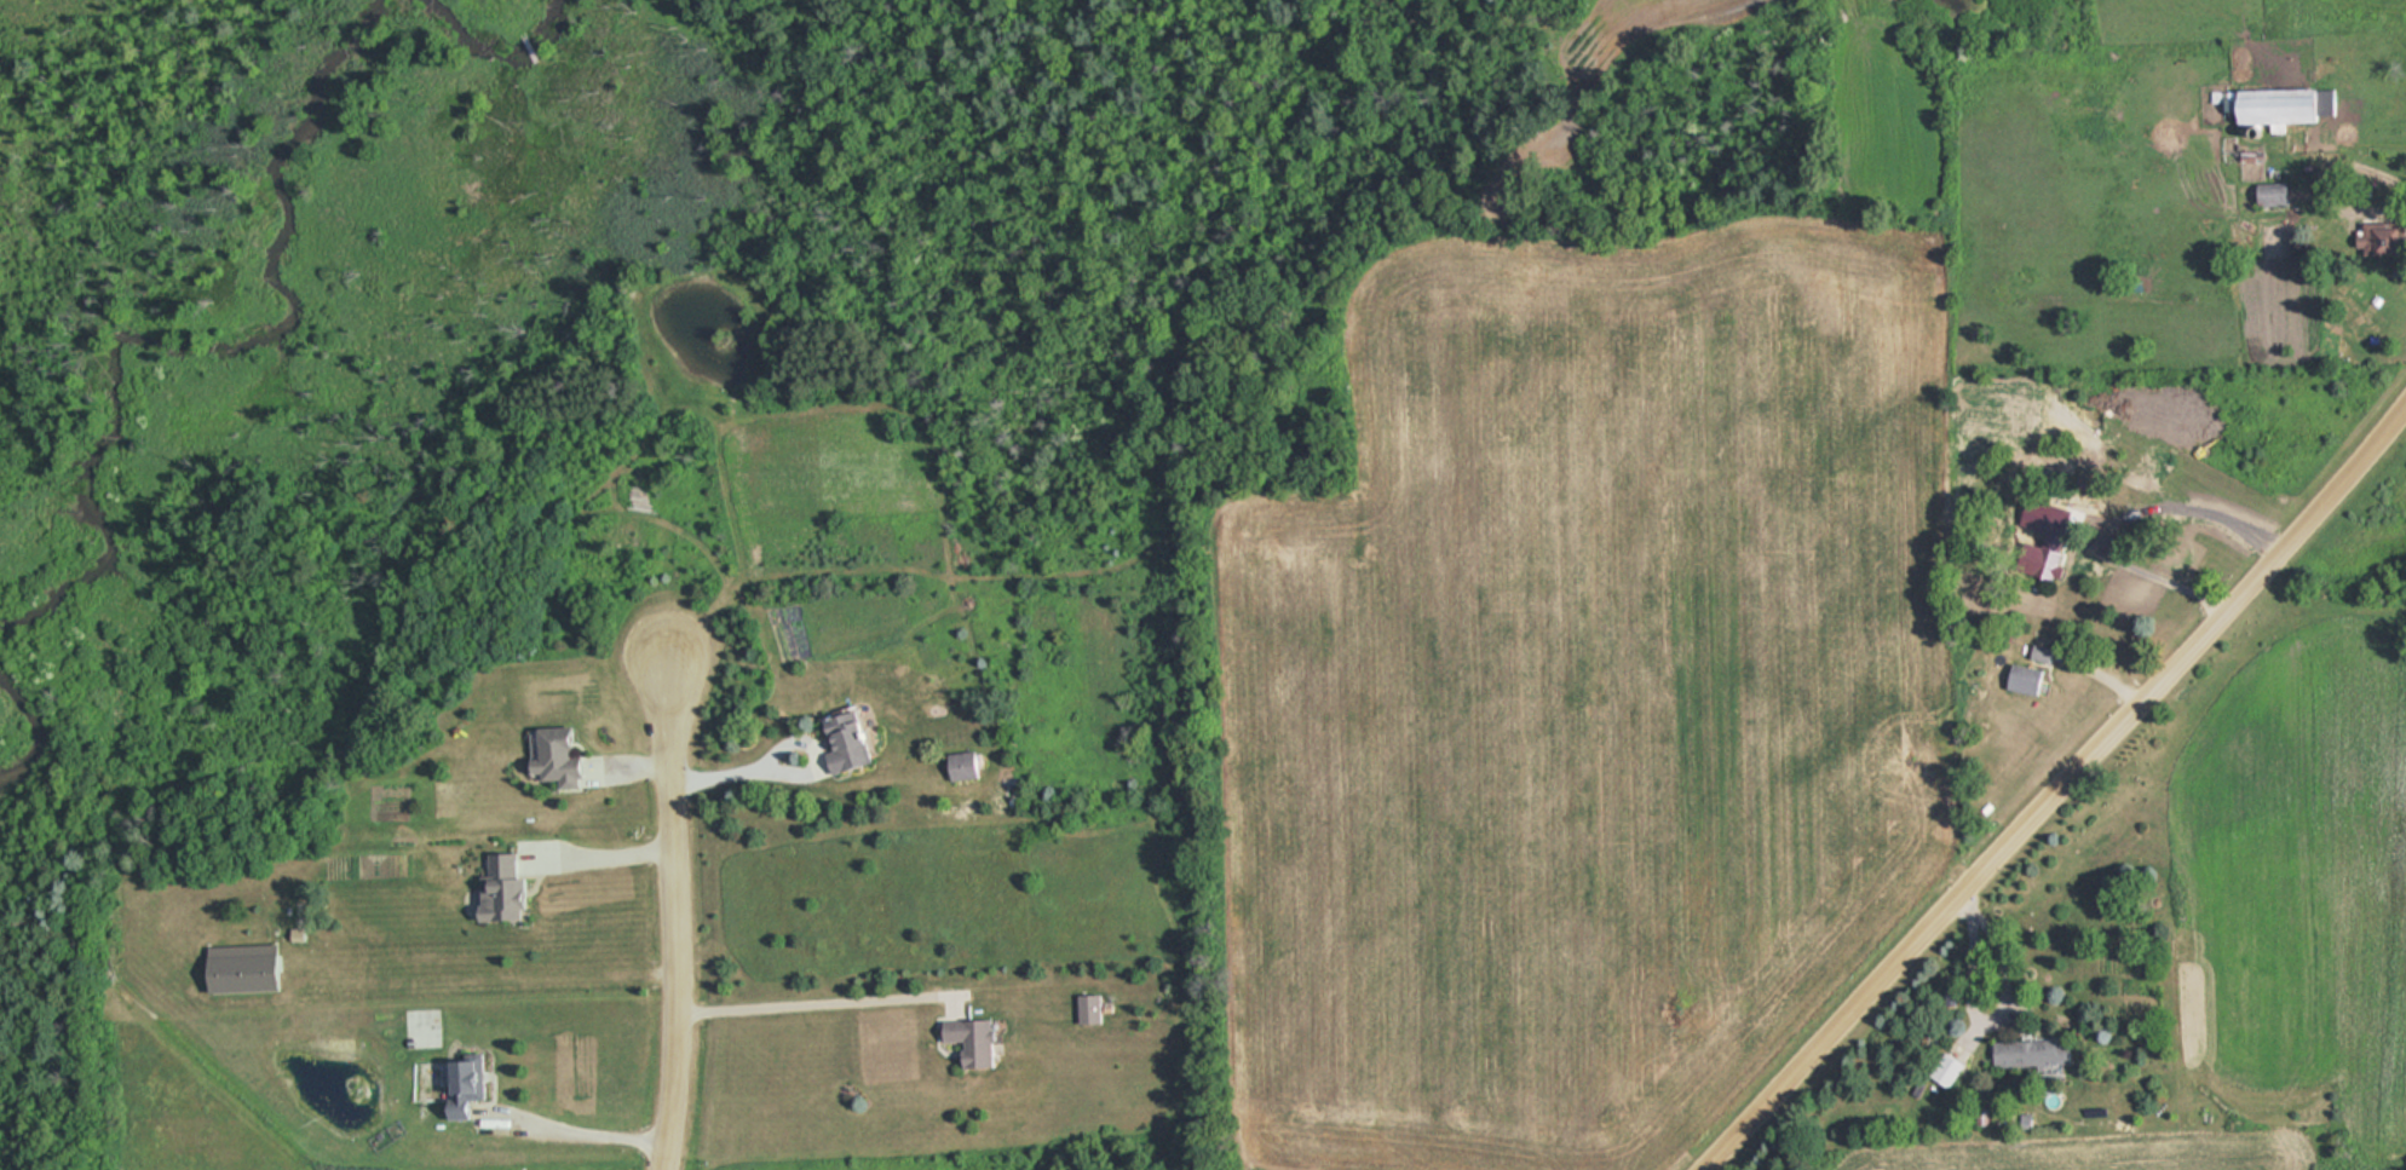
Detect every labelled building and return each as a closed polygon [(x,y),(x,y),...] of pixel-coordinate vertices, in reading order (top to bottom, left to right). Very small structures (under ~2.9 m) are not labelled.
[(2281,133),(2281,124),(2315,123),(2315,90),(2225,90),(2225,125),(2266,125),(2266,133),(2281,133)] [(2283,186),(2232,187),(2233,207),(2283,205),(2283,186)] [(2358,254),(2392,254),(2392,223),(2358,223),(2358,254)] [(2019,571),(2046,584),(2059,556),(2031,543),(2019,571)] [(2027,661),(2047,663),(2049,649),(2029,646),(2027,661)] [(2001,690),(2034,697),(2039,671),(2006,664),(2001,690)] [(833,754),(836,775),(879,769),(872,715),(837,720),(842,753),(833,754)] [(535,730),(534,782),(563,783),(563,788),(592,789),(593,769),(584,769),(585,731),(535,730)] [(943,781),(974,780),(973,754),(942,754),(943,781)] [(527,856),(494,856),(494,877),(490,877),(490,923),(527,923),(527,856)] [(1096,1023),(1096,996),(1072,996),(1072,1023),(1096,1023)] [(951,1042),(952,1065),(985,1064),(984,1018),(934,1019),(934,1042),(951,1042)] [(1988,1040),(1989,1066),(2065,1064),(2064,1038),(1988,1040)] [(1924,1076),(1944,1088),(1959,1063),(1939,1051),(1924,1076)] [(419,1062),(419,1120),(482,1120),(482,1100),(492,1100),(492,1062),(419,1062)]
